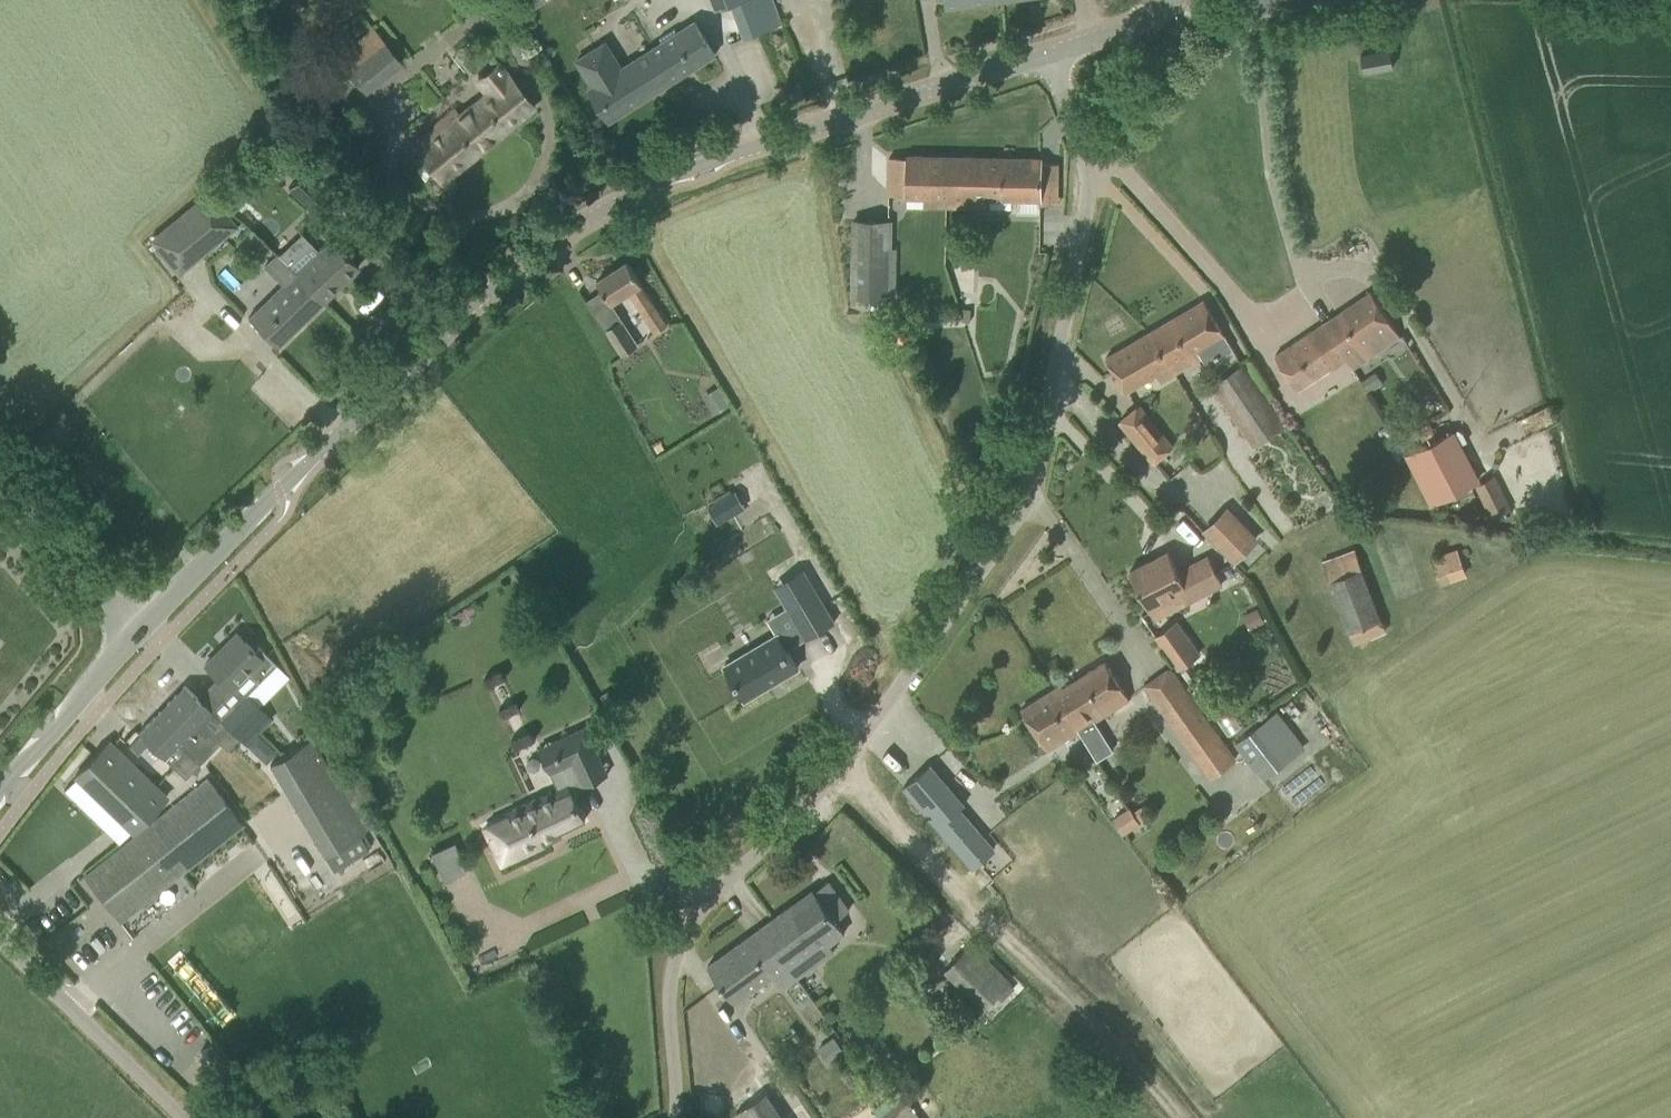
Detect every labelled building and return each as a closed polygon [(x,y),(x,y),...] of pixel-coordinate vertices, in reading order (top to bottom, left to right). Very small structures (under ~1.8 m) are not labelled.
[(545,0),(522,0),(529,11),(546,0),(545,0)] [(594,48),(577,58),(594,85),(590,87),(598,101),(610,120),(713,54),(702,35),(695,22),(677,32),(675,28),(660,38),(662,42),(617,70),(600,44),(594,48)] [(335,56),(365,93),(403,62),(374,25),(335,56)] [(1393,66),(1390,49),(1361,55),(1364,72),(1393,66)] [(488,92),(459,116),(454,110),(413,145),(442,180),(532,107),(499,63),(478,80),(488,92)] [(924,208),(946,209),(947,156),(907,155),(907,157),(890,157),(889,196),(906,196),(905,199),(924,199),(924,208)] [(947,156),(946,209),(987,209),(988,199),(1041,199),(1041,158),(947,156)] [(289,187),(321,218),(336,202),(304,171),(289,187)] [(148,239),(178,275),(238,226),(208,189),(148,239)] [(894,248),(894,221),(858,221),(857,297),(897,298),(898,249),(894,248)] [(277,255),(276,255),(324,301),(358,267),(331,239),(318,250),(301,232),(277,256),(277,255)] [(324,301),(276,255),(264,266),(282,285),(248,317),(277,346),(324,301)] [(628,292),(655,333),(668,325),(641,283),(642,283),(627,261),(597,280),(611,303),(628,292)] [(1371,291),(1323,323),(1347,359),(1353,368),(1401,337),(1371,291)] [(1203,300),(1151,331),(1171,365),(1182,359),(1186,365),(1202,356),(1206,363),(1213,359),(1232,348),(1203,300)] [(607,330),(624,355),(638,346),(621,320),(607,330)] [(1347,359),(1323,323),(1275,356),(1287,374),(1296,390),(1330,369),(1330,370),(1347,359)] [(1171,365),(1151,331),(1106,357),(1126,392),(1171,365)] [(1210,384),(1252,447),(1286,424),(1244,361),(1210,384)] [(1120,421),(1129,431),(1154,462),(1173,446),(1139,405),(1120,421)] [(1477,483),(1451,432),(1406,454),(1431,505),(1477,483)] [(1475,484),(1492,519),(1512,509),(1495,474),(1475,484)] [(1318,496),(1317,503),(1320,509),(1327,511),(1333,507),(1335,501),(1331,495),(1324,493),(1318,496)] [(1259,537),(1243,521),(1235,529),(1251,545),(1259,537)] [(1458,549),(1432,558),(1439,578),(1440,581),(1466,572),(1458,549)] [(1169,552),(1131,571),(1141,591),(1151,611),(1204,583),(1208,590),(1222,583),(1218,576),(1208,556),(1178,570),(1169,552)] [(1381,618),(1362,566),(1328,579),(1347,631),(1381,618)] [(778,634),(725,665),(745,699),(798,667),(787,648),(806,637),(807,638),(835,622),(815,588),(787,605),(799,625),(780,637),(778,634)] [(1257,609),(1244,615),(1250,627),(1263,621),(1257,609)] [(1154,637),(1176,668),(1199,652),(1177,622),(1154,637)] [(205,664),(220,680),(230,690),(248,672),(258,681),(276,663),(258,646),(254,650),(237,632),(205,664)] [(1063,682),(1053,688),(1079,731),(1097,759),(1114,748),(1096,719),(1128,699),(1116,679),(1104,660),(1065,685),(1063,682)] [(1236,760),(1173,671),(1171,668),(1143,687),(1204,773),(1209,780),(1236,760)] [(1187,679),(1190,682),(1194,687),(1201,682),(1195,673),(1188,678),(1187,679)] [(148,742),(185,777),(213,748),(192,728),(210,709),(184,684),(138,732),(148,742)] [(1053,688),(1021,709),(1033,728),(1047,751),(1079,731),(1053,688)] [(242,691),(229,704),(258,732),(271,718),(242,691)] [(258,732),(229,704),(218,716),(246,744),(258,732)] [(1263,781),(1303,750),(1274,712),(1234,743),(1263,781)] [(586,819),(569,784),(583,778),(575,761),(596,751),(597,752),(598,751),(586,725),(551,742),(552,743),(554,742),(558,750),(556,751),(558,757),(560,756),(564,764),(551,770),(559,787),(508,811),(510,815),(485,827),(502,863),(549,841),(547,837),(586,819)] [(322,730),(315,734),(329,761),(336,757),(322,730)] [(138,732),(131,740),(141,750),(148,742),(138,732)] [(270,764),(324,855),(364,831),(311,740),(270,764)] [(75,776),(91,792),(133,833),(167,798),(109,742),(75,776)] [(588,760),(594,776),(608,771),(602,755),(588,760)] [(930,764),(903,787),(973,869),(987,857),(990,854),(954,812),(964,804),(930,764)] [(83,876),(120,921),(137,907),(241,825),(220,794),(207,778),(101,862),(83,876)] [(1129,809),(1113,819),(1123,834),(1139,824),(1129,809)] [(431,852),(444,881),(467,870),(454,841),(431,852)] [(813,889),(761,926),(797,977),(832,952),(827,945),(845,932),(836,919),(849,909),(828,880),(814,890),(813,889)] [(929,917),(935,925),(944,917),(937,910),(929,917)] [(797,977),(761,926),(708,965),(735,1002),(753,989),(774,975),(782,987),(797,977)] [(945,969),(985,1007),(1010,981),(971,943),(945,969)] [(766,1092),(736,1112),(741,1117),(784,1117),(766,1092)] [(906,1097),(892,1107),(900,1117),(921,1117),(906,1097)] [(892,1107),(878,1117),(879,1117),(900,1117),(892,1107)]
